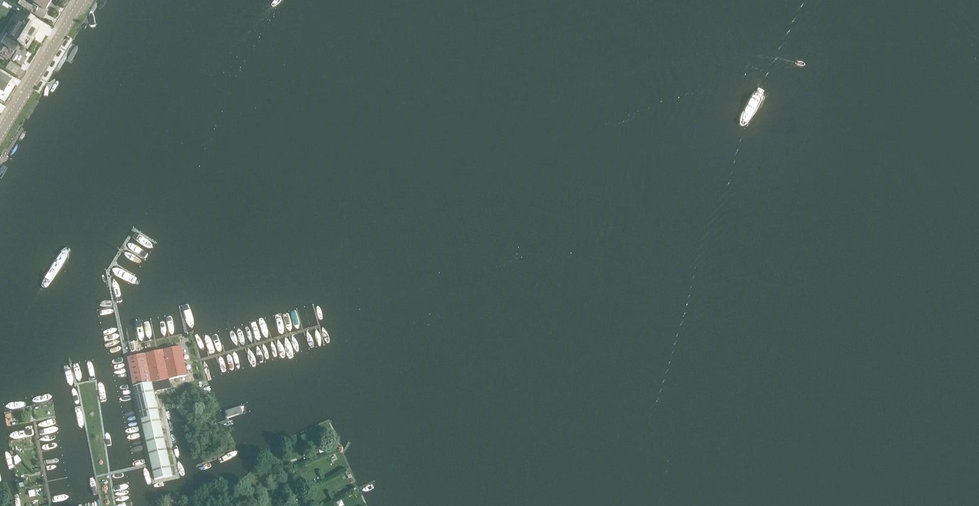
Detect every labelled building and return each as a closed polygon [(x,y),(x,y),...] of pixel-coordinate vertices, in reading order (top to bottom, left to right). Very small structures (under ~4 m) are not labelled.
[(45,10),(51,0),(29,0),(45,10)] [(37,21),(21,11),(16,21),(14,20),(13,20),(12,21),(9,25),(6,31),(5,33),(5,34),(6,35),(8,36),(3,44),(15,51),(19,44),(20,45),(20,44),(26,47),(30,40),(32,41),(39,29),(30,24),(33,19),(37,21)] [(16,73),(21,66),(12,60),(8,67),(16,73)] [(0,73),(0,89),(4,91),(11,80),(0,73)] [(127,357),(134,386),(187,375),(181,346),(127,357)] [(173,476),(154,392),(152,383),(134,386),(154,479),(173,476)] [(245,407),(224,413),(227,422),(248,415),(245,407)]
